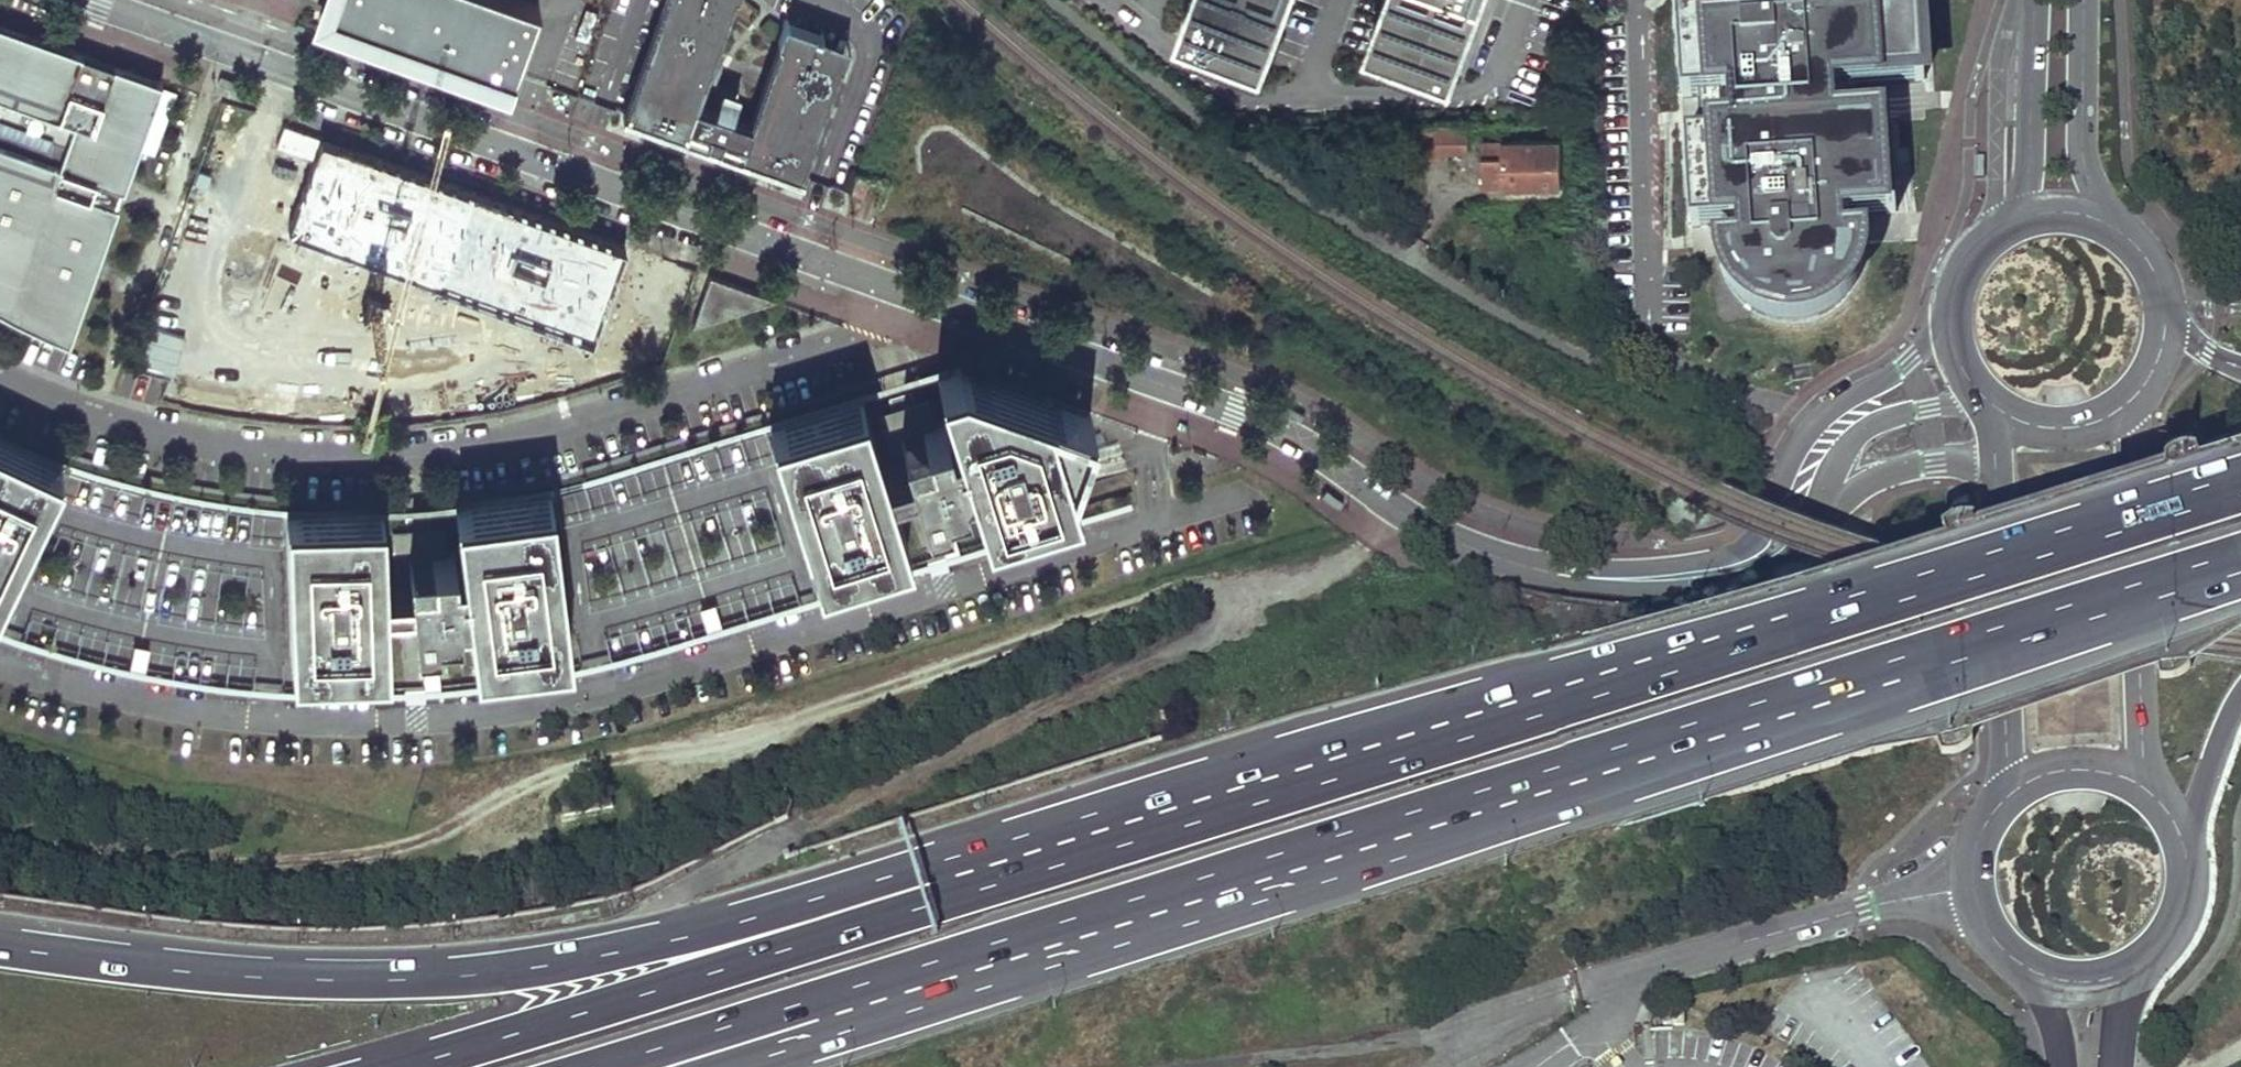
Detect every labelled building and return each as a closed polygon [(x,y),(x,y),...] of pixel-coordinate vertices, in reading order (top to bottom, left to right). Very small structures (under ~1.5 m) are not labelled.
[(323,15),(326,7),(328,0),(320,0),(316,12),(323,15)] [(326,7),(511,73),(537,1),(532,0),(328,0),(326,7)] [(684,131),(688,121),(695,102),(731,0),(663,0),(625,110),(684,131)] [(1292,0),(1196,0),(1185,28),(1270,60),(1292,0)] [(1459,70),(1485,0),(1389,0),(1375,39),(1459,70)] [(1700,225),(1732,222),(1734,251),(1731,251),(1734,269),(1747,290),(1766,306),(1777,311),(1801,316),(1813,315),(1837,306),(1855,290),(1868,269),(1872,242),(1869,242),(1867,214),(1906,211),(1900,121),(1861,123),(1858,84),(1934,78),(1929,0),(1749,0),(1685,4),(1691,95),(1708,94),(1710,133),(1694,134),(1700,225)] [(508,81),(511,73),(326,7),(323,15),(508,81)] [(743,141),(739,151),(799,172),(839,59),(815,50),(822,31),(784,18),(777,38),(779,39),(750,122),(743,141)] [(160,79),(0,22),(0,307),(14,315),(42,327),(68,339),(160,79)] [(846,40),(822,31),(815,50),(839,59),(846,40)] [(220,74),(218,82),(238,89),(241,81),(220,74)] [(721,133),(743,141),(750,122),(695,102),(688,121),(709,129),(710,128),(722,132),(721,133)] [(1402,122),(1403,156),(1443,156),(1443,151),(1470,150),(1470,122),(1402,122)] [(709,129),(705,142),(717,146),(721,133),(722,132),(710,128),(709,129)] [(1563,140),(1484,142),(1484,184),(1564,183),(1563,140)] [(858,172),(850,193),(862,197),(870,177),(858,172)] [(709,275),(691,324),(774,299),(744,288),(709,275)] [(769,424),(815,574),(907,545),(887,481),(898,478),(903,496),(918,491),(923,509),(946,502),(943,492),(964,486),(961,474),(967,472),(983,521),(1074,492),(1068,472),(1090,412),(959,365),(936,372),(953,428),(947,429),(943,418),(936,421),(927,393),(912,398),(909,389),(888,395),(891,404),(876,409),(893,463),(883,466),(861,395),(769,424)] [(1285,404),(1281,411),(1300,421),(1304,413),(1285,404)] [(62,465),(0,435),(0,592),(62,465)] [(1327,487),(1322,493),(1338,507),(1343,500),(1327,487)] [(285,511),(291,667),(388,664),(385,598),(396,598),(397,615),(412,614),(414,633),(437,631),(437,622),(458,620),(458,607),(466,607),(473,658),(569,646),(550,491),(454,502),(461,561),(454,561),(453,550),(445,550),(443,521),(428,522),(427,513),(405,515),(406,524),(390,525),(394,583),(385,584),(382,508),(285,511)] [(1683,1004),(1671,1005),(1672,1025),(1684,1026),(1683,1004)]
